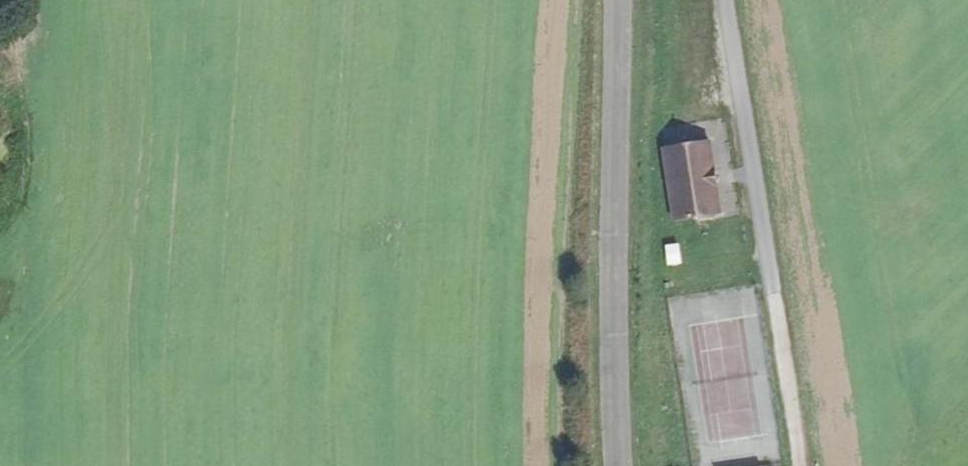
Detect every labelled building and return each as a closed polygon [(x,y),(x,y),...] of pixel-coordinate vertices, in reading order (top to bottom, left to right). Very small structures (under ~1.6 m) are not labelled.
[(703,144),(659,149),(668,221),(711,216),(703,144)]
